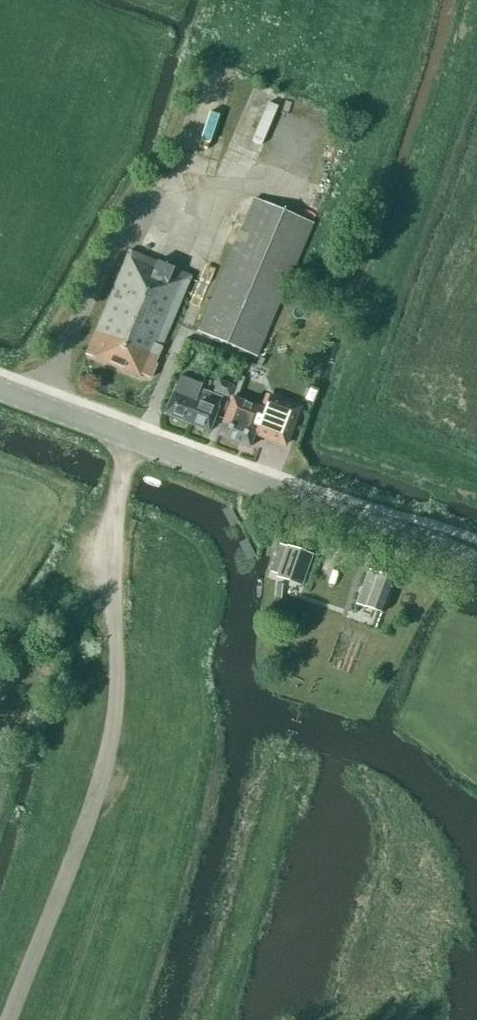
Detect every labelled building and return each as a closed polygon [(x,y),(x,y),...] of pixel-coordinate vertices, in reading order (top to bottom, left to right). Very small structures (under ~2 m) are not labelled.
[(198,332),(255,356),(312,222),(255,198),(198,332)] [(191,276),(129,250),(86,354),(103,361),(103,362),(141,378),(142,375),(150,378),(156,364),(154,363),(161,346),(191,276)] [(196,400),(199,393),(198,392),(201,384),(180,376),(165,412),(164,412),(164,414),(190,424),(199,402),(196,400)] [(214,391),(229,398),(234,387),(218,380),(214,391)] [(203,390),(202,394),(199,393),(196,400),(199,402),(190,424),(209,431),(210,430),(209,430),(218,409),(217,409),(222,397),(203,390)] [(274,413),(231,397),(217,435),(249,447),(254,434),(285,445),(299,407),(279,400),(274,413)] [(302,587),(313,555),(286,545),(286,546),(279,544),(269,572),(276,574),(275,577),(302,587)] [(358,600),(383,609),(394,579),(369,570),(358,600)]
